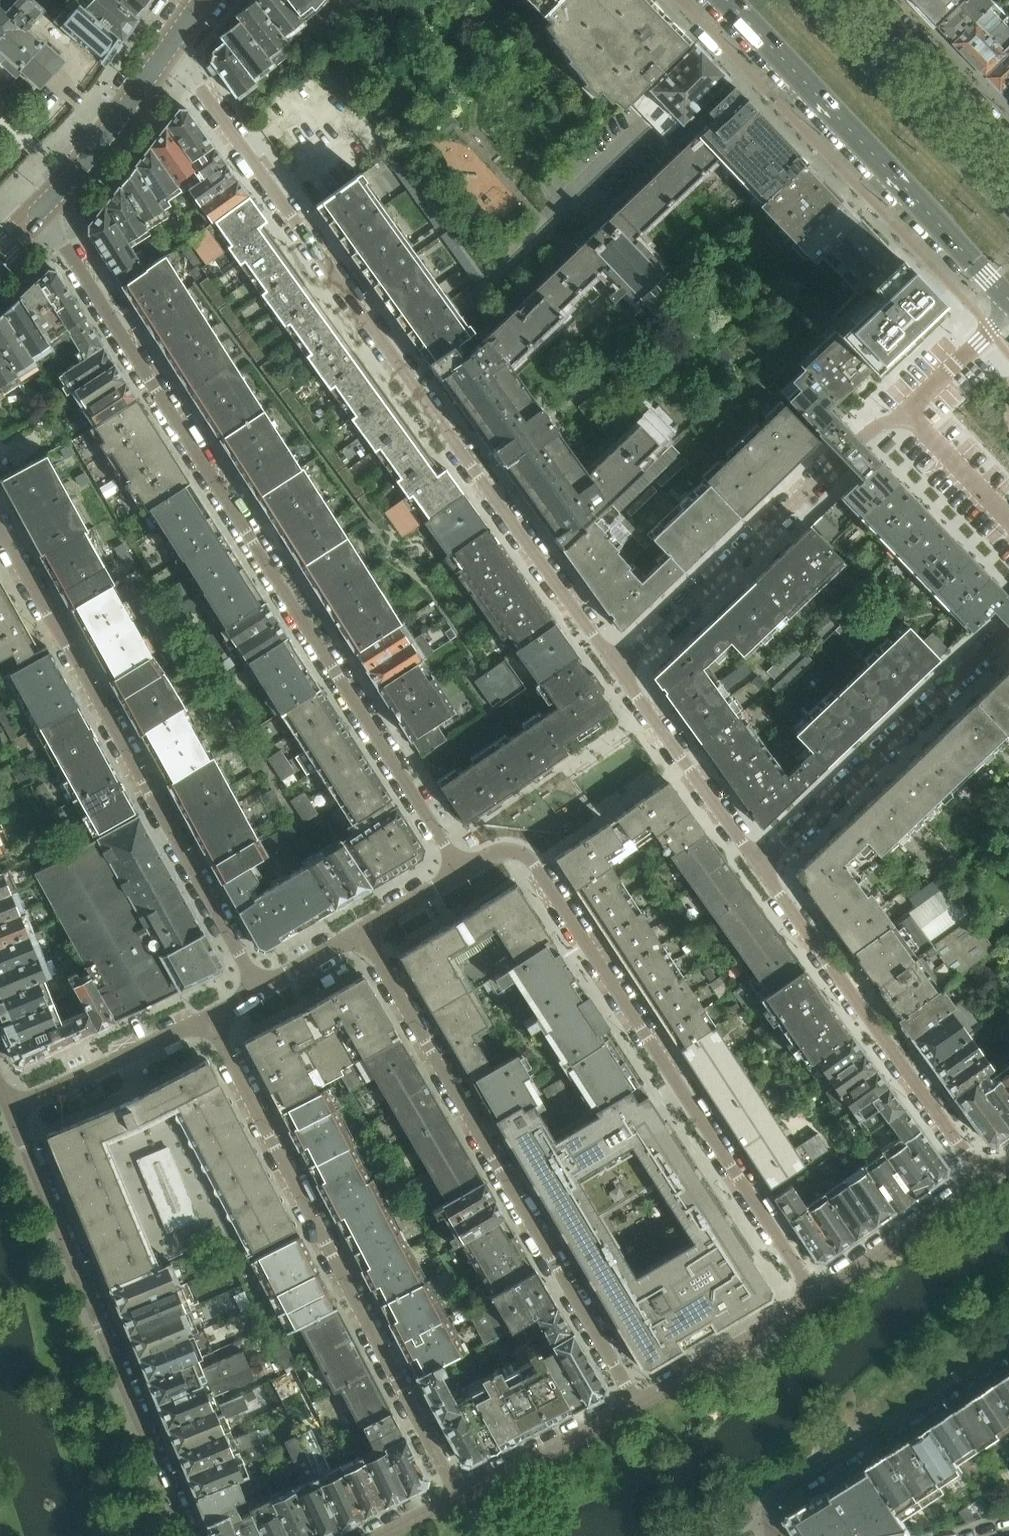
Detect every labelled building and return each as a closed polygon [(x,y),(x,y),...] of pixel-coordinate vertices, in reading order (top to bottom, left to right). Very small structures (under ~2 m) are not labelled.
[(0,60),(16,74),(21,69),(39,86),(63,60),(43,42),(41,43),(26,29),(33,21),(32,20),(43,7),(35,0),(0,0),(0,60)] [(48,13),(54,19),(75,38),(106,65),(123,40),(87,8),(78,0),(71,0),(67,4),(63,0),(59,0),(48,13)] [(118,0),(94,0),(87,8),(123,40),(139,19),(138,18),(118,0)] [(138,18),(150,4),(147,1),(147,0),(118,0),(138,18)] [(280,33),(256,0),(255,1),(235,16),(240,21),(265,55),(274,67),(290,55),(286,50),(291,46),(280,33)] [(288,0),(255,0),(255,1),(256,0),(280,33),(291,46),(292,45),(290,42),(302,33),(300,30),(307,24),(305,22),(288,0)] [(298,0),(288,0),(305,22),(307,24),(326,46),(328,44),(336,38),(319,16),(313,16),(311,17),(298,0)] [(311,17),(313,16),(327,0),(298,0),(311,17)] [(540,12),(553,0),(528,0),(540,12)] [(684,29),(670,19),(668,21),(659,17),(663,13),(654,0),(652,0),(651,0),(553,0),(540,12),(549,22),(545,26),(552,36),(555,34),(565,45),(561,49),(568,59),(570,57),(581,68),(577,72),(584,82),(586,80),(598,92),(603,87),(614,97),(611,100),(622,108),(636,94),(691,41),(682,31),(684,29)] [(942,25),(969,0),(918,0),(942,25)] [(942,25),(958,42),(998,3),(995,0),(969,0),(942,25)] [(1008,50),(1008,15),(998,3),(958,42),(989,76),(1008,57),(1008,51),(1008,50)] [(75,38),(54,19),(46,28),(67,47),(75,38)] [(265,55),(240,21),(220,37),(225,43),(255,82),(267,72),(274,67),(265,55)] [(255,82),(225,43),(213,53),(211,60),(236,96),(248,88),(255,82)] [(681,124),(728,79),(695,45),(648,90),(649,91),(641,99),(672,131),(680,123),(681,124)] [(989,76),(1005,92),(1008,88),(1008,57),(989,76)] [(678,282),(652,255),(628,230),(632,226),(639,234),(722,155),(758,193),(761,191),(766,197),(767,198),(803,164),(806,161),(737,89),(733,85),(706,111),(710,115),(714,120),(568,259),(589,282),(599,272),(592,264),(596,261),(646,313),(678,282)] [(180,110),(169,124),(195,161),(215,147),(188,110),(180,110)] [(169,124),(152,146),(178,182),(199,167),(195,161),(169,124)] [(152,146),(137,165),(165,208),(171,203),(167,196),(180,187),(178,182),(152,146)] [(227,164),(215,147),(195,161),(199,167),(207,178),(227,164)] [(350,254),(430,196),(396,149),(392,151),(316,207),(350,254)] [(240,182),(227,164),(207,178),(186,193),(198,210),(240,182)] [(809,170),(803,164),(767,198),(766,197),(758,204),(766,213),(771,209),(781,219),(823,179),(812,167),(809,170)] [(137,165),(121,185),(149,229),(170,215),(165,208),(137,165)] [(823,179),(781,219),(793,231),(787,236),(793,242),(799,237),(838,201),(832,194),(835,192),(823,179)] [(240,182),(198,210),(209,225),(249,196),(240,182)] [(121,185),(106,205),(132,247),(140,241),(138,237),(149,229),(121,185)] [(442,471),(359,356),(264,224),(263,224),(268,221),(249,196),(209,225),(189,240),(208,265),(229,249),(385,465),(408,497),(386,512),(404,537),(424,522),(464,493),(463,493),(464,492),(446,468),(442,471)] [(418,265),(406,248),(411,244),(407,237),(438,215),(442,212),(430,196),(350,254),(406,333),(452,300),(446,292),(441,297),(428,279),(434,275),(424,261),(418,265)] [(841,198),(838,201),(799,237),(812,250),(806,256),(811,262),(819,255),(856,220),(850,213),(853,210),(841,198)] [(132,247),(106,205),(90,226),(90,234),(124,287),(156,265),(145,249),(137,254),(132,247)] [(859,217),(856,220),(819,255),(837,273),(874,238),(868,232),(871,229),(859,217)] [(425,240),(439,230),(476,282),(483,277),(441,219),(420,233),(425,240)] [(877,235),(874,238),(837,273),(855,292),(891,257),(885,251),(888,248),(877,235)] [(201,263),(187,243),(180,247),(195,267),(201,263)] [(894,254),(891,257),(855,292),(825,322),(833,330),(871,369),(872,368),(875,372),(917,332),(914,328),(941,303),(894,254)] [(136,306),(175,277),(163,259),(156,265),(124,287),(136,306)] [(597,516),(644,471),(637,464),(669,433),(650,414),(588,473),(556,428),(543,409),(542,410),(510,364),(572,305),(571,304),(592,284),(589,282),(568,259),(470,352),(462,360),(438,377),(554,539),(562,549),(597,516)] [(202,276),(196,268),(189,272),(196,281),(202,276)] [(86,317),(68,289),(57,271),(49,270),(36,283),(66,329),(86,317)] [(146,323),(186,295),(175,277),(136,306),(146,323)] [(208,278),(200,284),(205,290),(213,284),(208,278)] [(70,335),(66,329),(36,283),(20,298),(47,341),(52,346),(70,335)] [(213,284),(205,290),(209,296),(217,291),(213,284)] [(486,295),(487,297),(495,308),(502,303),(493,290),(486,295)] [(217,291),(209,296),(214,303),(222,297),(217,291)] [(186,295),(146,323),(158,341),(197,313),(186,295)] [(222,297),(214,303),(218,309),(226,303),(222,297)] [(47,341),(20,298),(3,313),(36,361),(54,349),(52,346),(47,341)] [(462,340),(474,331),(469,324),(463,328),(457,320),(463,316),(458,308),(452,300),(406,333),(412,341),(434,372),(438,377),(462,360),(470,352),(467,347),(462,340)] [(228,304),(220,310),(224,317),(232,311),(228,304)] [(232,311),(224,317),(229,323),(237,317),(232,311)] [(3,313),(0,316),(0,348),(19,377),(38,365),(36,361),(3,313)] [(169,358),(210,331),(198,313),(197,313),(158,341),(169,358)] [(105,348),(86,317),(66,329),(70,335),(80,351),(75,353),(80,362),(81,363),(105,348)] [(237,317),(229,323),(233,329),(241,323),(237,317)] [(241,323),(233,329),(238,336),(246,330),(241,323)] [(871,369),(833,330),(815,347),(819,350),(853,386),(871,369)] [(180,375),(220,348),(221,347),(210,331),(169,358),(180,375)] [(247,331),(239,337),(244,343),(252,338),(247,331)] [(252,338),(244,343),(248,350),(256,344),(252,338)] [(256,344),(248,350),(252,356),(261,350),(256,344)] [(191,393),(233,362),(223,346),(221,347),(220,348),(180,375),(191,393)] [(853,386),(819,350),(815,347),(798,364),(803,370),(836,403),(853,386)] [(19,377),(0,348),(0,386),(3,391),(21,380),(19,377)] [(76,390),(116,365),(105,348),(81,363),(80,362),(59,375),(64,384),(60,386),(67,396),(76,390)] [(261,350),(252,356),(257,362),(265,356),(261,350)] [(269,361),(261,367),(265,373),(273,368),(269,361)] [(264,411),(238,370),(233,362),(191,393),(221,441),(264,411)] [(116,365),(76,390),(87,408),(127,382),(116,365)] [(273,368),(265,373),(270,380),(278,374),(273,368)] [(836,403),(803,370),(780,391),(843,457),(862,478),(880,460),(860,440),(830,408),(836,403)] [(278,374),(270,380),(274,386),(283,380),(278,374)] [(283,380),(274,386),(279,392),(287,386),(283,380)] [(127,382),(87,408),(97,423),(97,424),(137,399),(137,398),(127,382)] [(288,388),(280,393),(285,400),(293,394),(288,388)] [(293,394),(285,400),(289,406),(297,400),(293,394)] [(137,398),(137,399),(97,424),(97,423),(90,428),(91,430),(95,427),(104,440),(99,443),(116,470),(164,440),(137,398)] [(297,400),(289,406),(294,412),(302,406),(297,400)] [(784,404),(706,480),(740,516),(819,440),(784,404)] [(302,406),(294,412),(299,419),(307,413),(302,406)] [(302,469),(264,411),(221,441),(257,497),(298,471),(302,469)] [(308,414),(299,420),(304,426),(312,420),(308,414)] [(312,420),(304,426),(309,432),(317,426),(312,420)] [(317,426),(309,432),(313,439),(322,433),(317,426)] [(322,433),(313,439),(318,445),(326,439),(322,433)] [(164,440),(116,470),(133,496),(137,493),(146,506),(141,509),(143,511),(149,507),(150,507),(190,482),(189,481),(190,481),(164,440)] [(327,440),(319,446),(324,452),(332,447),(327,440)] [(681,454),(672,445),(611,503),(620,512),(681,454)] [(332,447),(324,452),(328,459),(336,453),(332,447)] [(336,453),(328,459),(333,465),(341,459),(336,453)] [(69,491),(66,485),(60,489),(54,478),(60,475),(54,463),(52,464),(46,454),(0,479),(26,525),(68,503),(63,494),(69,491)] [(662,487),(688,462),(684,457),(658,482),(662,487)] [(341,459),(333,465),(337,471),(346,465),(341,459)] [(841,498),(861,518),(899,481),(880,460),(862,478),(841,498)] [(347,466),(338,473),(343,479),(351,473),(347,466)] [(337,520),(319,493),(303,468),(302,469),(298,471),(257,497),(290,549),(337,520)] [(351,473),(343,479),(348,485),(356,479),(351,473)] [(356,479),(348,485),(352,492),(361,485),(356,479)] [(740,516),(706,480),(677,507),(712,544),(740,516)] [(223,534),(190,481),(190,482),(150,507),(149,507),(182,560),(223,534)] [(917,500),(899,481),(861,518),(878,537),(917,500)] [(361,485),(352,492),(357,498),(365,492),(361,485)] [(631,516),(658,491),(653,486),(627,511),(631,516)] [(366,493),(358,499),(363,505),(371,499),(366,493)] [(464,493),(424,522),(448,555),(488,527),(464,494),(464,493)] [(371,499),(363,505),(367,512),(375,506),(371,499)] [(934,517),(917,500),(878,537),(895,555),(934,517)] [(68,503),(26,525),(42,555),(83,533),(84,532),(80,524),(86,521),(79,509),(73,512),(68,503)] [(375,506),(367,512),(372,518),(380,512),(375,506)] [(712,544),(677,507),(663,520),(698,557),(712,544)] [(380,512),(372,518),(377,524),(385,518),(380,512)] [(838,531),(823,515),(813,524),(829,541),(838,531)] [(644,578),(631,563),(633,562),(620,548),(633,536),(622,524),(611,535),(607,532),(610,530),(597,516),(562,549),(607,613),(644,578)] [(951,535),(934,517),(895,555),(912,573),(951,535)] [(649,545),(625,518),(620,522),(622,524),(633,536),(645,549),(649,545)] [(369,572),(353,546),(337,520),(290,549),(323,601),(369,572)] [(625,627),(698,557),(663,520),(648,535),(664,552),(655,560),(658,564),(644,578),(607,613),(620,631),(625,627)] [(488,527),(448,555),(445,558),(445,559),(449,556),(453,563),(449,566),(454,573),(458,570),(499,542),(488,527)] [(816,590),(844,563),(810,527),(782,554),(816,590)] [(83,533),(42,555),(71,607),(111,584),(83,533)] [(223,534),(182,560),(203,593),(244,567),(223,534)] [(970,555),(951,535),(912,573),(930,592),(970,555)] [(499,542),(458,570),(464,578),(460,581),(465,588),(469,585),(510,557),(499,542)] [(788,617),(816,590),(782,554),(753,581),(788,617)] [(986,572),(970,555),(930,592),(947,610),(986,572)] [(510,557),(469,585),(476,595),(472,598),(476,605),(481,602),(521,574),(510,557)] [(266,602),(244,567),(203,593),(199,595),(206,607),(210,604),(225,627),(266,602)] [(401,622),(385,597),(369,572),(323,601),(355,651),(397,625),(401,622)] [(986,572),(947,610),(967,631),(992,608),(1007,623),(1008,625),(1008,596),(1007,594),(986,572)] [(521,574),(481,602),(486,611),(482,614),(487,620),(491,618),(532,589),(521,574)] [(167,607),(190,592),(182,581),(168,590),(158,575),(149,580),(167,607)] [(7,590),(0,578),(0,669),(17,660),(18,663),(48,647),(47,646),(40,649),(36,642),(29,631),(7,590)] [(753,581),(712,620),(729,638),(741,651),(746,656),(788,617),(753,581)] [(111,584),(71,607),(81,625),(120,602),(111,584)] [(502,633),(543,605),(532,589),(491,618),(497,626),(493,629),(498,636),(502,633)] [(178,623),(200,608),(193,597),(171,612),(178,623)] [(152,654),(131,619),(130,620),(120,602),(81,625),(111,679),(152,654)] [(229,649),(277,619),(266,602),(225,627),(192,647),(202,665),(229,649)] [(516,650),(555,622),(543,605),(502,633),(508,641),(505,644),(512,653),(515,650),(516,650)] [(852,616),(874,639),(882,631),(860,608),(852,616)] [(247,661),(288,636),(277,619),(229,649),(202,665),(205,669),(213,683),(219,679),(239,666),(234,657),(241,652),(247,661)] [(712,620),(657,673),(653,677),(662,689),(704,662),(709,657),(712,659),(718,655),(715,652),(726,641),(738,654),(741,651),(729,638),(712,620)] [(366,668),(414,639),(402,621),(401,622),(397,625),(355,651),(366,668)] [(555,622),(516,650),(539,683),(541,682),(577,657),(579,656),(555,622)] [(866,646),(844,622),(836,630),(858,654),(866,646)] [(939,658),(919,637),(904,622),(890,636),(924,672),(939,658)] [(948,649),(928,629),(919,637),(939,658),(948,649)] [(288,636),(247,661),(281,714),(321,688),(288,636)] [(924,672),(890,636),(847,676),(882,713),(924,672)] [(377,685),(418,659),(422,659),(432,652),(427,645),(421,649),(414,639),(366,668),(377,685)] [(796,643),(767,672),(775,680),(804,651),(796,643)] [(21,691),(60,670),(50,651),(49,652),(11,673),(21,691)] [(120,697),(158,673),(159,673),(164,669),(153,654),(152,654),(111,679),(120,697)] [(780,696),(815,663),(808,655),(773,688),(780,696)] [(612,710),(601,693),(603,691),(604,688),(594,673),(591,673),(588,674),(577,657),(541,682),(557,706),(576,734),(612,710)] [(454,707),(443,690),(433,674),(430,675),(423,665),(425,664),(422,659),(418,659),(377,685),(409,736),(434,720),(454,707)] [(527,690),(507,661),(476,683),(494,708),(502,701),(505,705),(527,690)] [(724,691),(718,682),(704,662),(662,689),(698,740),(739,712),(727,695),(724,691)] [(745,662),(718,682),(724,691),(751,671),(745,662)] [(130,715),(168,692),(174,688),(164,671),(165,670),(164,669),(159,673),(158,673),(120,697),(130,715)] [(977,700),(1008,733),(1008,669),(977,700)] [(60,670),(21,691),(30,709),(70,687),(60,670)] [(752,682),(765,696),(771,690),(765,684),(766,683),(758,676),(752,682)] [(839,753),(882,713),(847,676),(805,716),(839,753)] [(40,727),(80,705),(70,687),(30,709),(40,727)] [(140,733),(178,709),(184,705),(185,705),(175,687),(174,688),(168,692),(130,715),(140,733)] [(345,725),(333,707),(321,688),(281,714),(304,751),(345,725)] [(950,726),(985,762),(1008,739),(1008,733),(977,700),(950,726)] [(13,742),(19,738),(0,703),(0,719),(13,742)] [(50,744),(90,723),(80,705),(40,727),(50,744)] [(199,741),(190,724),(184,715),(189,712),(184,705),(178,709),(140,733),(159,767),(199,741)] [(557,706),(492,750),(516,787),(532,776),(534,779),(537,779),(552,769),(552,766),(551,764),(568,752),(562,744),(576,734),(557,706)] [(773,760),(755,734),(739,712),(698,740),(733,788),(773,760)] [(839,753),(805,716),(792,729),(806,743),(826,765),(839,753)] [(448,741),(434,720),(409,736),(422,757),(448,741)] [(60,761),(99,740),(90,723),(50,744),(60,761)] [(368,762),(358,746),(345,725),(304,751),(328,787),(368,762)] [(929,816),(985,762),(950,726),(893,779),(929,816)] [(265,741),(258,729),(250,734),(257,746),(265,741)] [(262,769),(250,747),(245,739),(234,745),(238,754),(243,751),(254,773),(262,769)] [(69,779),(109,757),(99,740),(60,761),(69,779)] [(199,741),(159,767),(186,816),(230,790),(220,773),(218,774),(199,741)] [(794,796),(826,765),(806,743),(795,753),(793,751),(785,758),(782,754),(773,760),(784,777),(781,781),(794,796)] [(295,772),(281,750),(269,759),(283,780),(295,772)] [(492,750),(440,786),(465,822),(482,811),(483,813),(485,812),(486,814),(501,804),(502,800),(500,798),(516,787),(492,750)] [(39,761),(34,751),(26,756),(31,766),(39,761)] [(109,757),(69,779),(79,796),(118,775),(109,757)] [(794,796),(781,781),(784,777),(773,760),(733,788),(758,822),(762,827),(765,823),(794,796)] [(392,799),(380,780),(368,762),(328,787),(351,823),(346,826),(347,827),(348,827),(391,799),(392,799)] [(118,775),(79,796),(89,814),(128,793),(118,775)] [(929,816),(893,779),(851,819),(876,846),(886,856),(929,816)] [(669,781),(623,813),(616,818),(620,824),(617,826),(633,851),(655,835),(672,858),(706,834),(706,833),(688,807),(683,801),(669,781)] [(57,804),(45,783),(37,787),(49,808),(57,804)] [(277,814),(284,810),(273,789),(265,793),(277,814)] [(230,790),(186,816),(212,864),(256,836),(230,790)] [(318,814),(304,792),(291,800),(305,822),(318,814)] [(128,793),(89,814),(98,831),(138,810),(128,793)] [(423,848),(414,833),(414,831),(411,826),(409,825),(397,806),(396,807),(391,799),(348,827),(353,834),(342,841),(371,887),(421,857),(423,848)] [(204,930),(140,815),(100,836),(162,952),(204,930)] [(850,860),(862,850),(866,855),(876,846),(851,819),(798,870),(794,873),(805,889),(849,858),(850,860)] [(716,1027),(662,945),(611,865),(633,851),(617,826),(613,829),(609,823),(555,858),(648,1000),(664,1025),(680,1050),(716,1027)] [(266,839),(270,846),(296,832),(292,824),(266,839)] [(802,967),(706,834),(672,858),(756,976),(733,992),(745,1008),(802,967)] [(162,952),(100,836),(35,871),(92,976),(116,1021),(181,990),(162,952)] [(256,836),(212,864),(223,882),(248,866),(266,855),(256,836)] [(371,887),(342,841),(340,839),(330,846),(318,853),(351,899),(371,887)] [(8,858),(2,844),(0,845),(0,862),(8,858)] [(351,899),(318,853),(303,862),(306,866),(303,868),(332,910),(351,899)] [(871,891),(864,881),(850,860),(849,858),(805,889),(828,921),(871,891)] [(279,940),(244,890),(254,885),(257,880),(248,866),(223,882),(258,945),(266,948),(279,940)] [(0,870),(0,895),(10,891),(5,878),(11,876),(8,867),(1,870),(0,870)] [(332,910),(303,868),(285,878),(314,920),(332,910)] [(875,986),(972,917),(942,874),(909,898),(916,907),(889,926),(851,953),(875,986)] [(314,920),(285,878),(269,889),(297,930),(314,920)] [(488,982),(553,941),(552,939),(541,922),(516,883),(465,916),(458,920),(437,933),(399,956),(434,1016),(475,991),(483,986),(483,985),(488,982)] [(297,930),(269,889),(260,894),(254,885),(244,890),(279,940),(297,930)] [(10,891),(0,895),(0,919),(19,912),(14,899),(20,897),(17,888),(10,891)] [(889,926),(883,917),(887,914),(871,891),(828,921),(851,953),(889,926)] [(0,919),(0,945),(28,934),(22,920),(29,918),(26,909),(19,912),(0,919)] [(946,982),(957,974),(993,947),(972,917),(875,986),(898,1018),(941,986),(941,985),(946,982)] [(162,952),(181,990),(220,972),(223,964),(204,930),(162,952)] [(0,945),(0,971),(37,956),(32,943),(38,940),(35,931),(28,934),(0,945)] [(687,953),(700,945),(696,938),(682,947),(687,953)] [(553,941),(488,982),(498,997),(522,981),(543,1013),(526,1025),(530,1032),(540,1025),(545,1033),(549,1031),(596,1103),(604,1098),(607,1103),(640,1084),(615,1045),(604,1027),(595,1013),(598,1011),(588,996),(576,978),(577,978),(553,941)] [(37,956),(0,971),(0,995),(37,981),(46,977),(41,964),(47,962),(44,953),(37,956)] [(718,977),(709,963),(693,973),(703,987),(718,977)] [(733,980),(725,968),(718,972),(727,985),(733,980)] [(762,1015),(767,1021),(816,986),(804,970),(763,999),(770,1010),(762,1015)] [(116,1021),(92,976),(82,981),(76,972),(66,976),(88,1013),(98,1029),(116,1021)] [(400,1036),(370,985),(364,976),(309,1008),(312,1013),(306,1017),(305,1017),(302,1012),(245,1042),(279,1108),(341,1075),(340,1071),(400,1036)] [(729,991),(720,978),(710,984),(719,998),(729,991)] [(0,995),(0,1022),(47,1004),(37,981),(0,995)] [(911,1035),(952,1006),(959,1001),(946,982),(941,985),(941,986),(898,1018),(911,1035)] [(785,1031),(827,1002),(816,986),(767,1021),(771,1028),(779,1022),(785,1031)] [(475,991),(434,1016),(472,1081),(493,1069),(486,1056),(491,1053),(481,1036),(497,1027),(475,991)] [(973,1035),(988,1024),(967,995),(959,1001),(952,1006),(911,1035),(931,1064),(973,1035)] [(827,1002),(785,1031),(793,1042),(785,1047),(789,1053),(839,1018),(827,1002)] [(732,1018),(742,1010),(737,1003),(726,1011),(732,1018)] [(0,1022),(0,1023),(9,1044),(56,1025),(47,1004),(0,1022)] [(24,1064),(78,1038),(98,1029),(88,1013),(56,1025),(9,1044),(16,1061),(24,1064)] [(839,1018),(789,1053),(794,1059),(801,1054),(809,1064),(816,1059),(851,1034),(839,1018)] [(774,1037),(764,1024),(755,1030),(765,1044),(774,1037)] [(794,1148),(716,1027),(680,1050),(770,1188),(829,1150),(818,1133),(794,1148)] [(851,1034),(816,1059),(828,1076),(863,1051),(851,1034)] [(973,1035),(931,1064),(942,1079),(983,1050),(973,1035)] [(484,1180),(401,1039),(341,1075),(351,1092),(375,1078),(447,1202),(484,1180)] [(1000,1061),(1008,1055),(1008,1053),(1006,1049),(997,1056),(1000,1061)] [(983,1050),(942,1079),(953,1094),(975,1078),(984,1072),(994,1065),(983,1050)] [(830,1099),(876,1068),(863,1051),(828,1076),(819,1083),(830,1099)] [(493,1069),(472,1081),(479,1093),(488,1108),(495,1120),(495,1119),(521,1104),(524,1108),(533,1103),(536,1101),(523,1080),(530,1076),(530,1075),(527,1070),(520,1058),(518,1055),(493,1069)] [(1000,1061),(1004,1067),(996,1073),(1008,1091),(1008,1055),(1000,1061)] [(296,1228),(257,1153),(209,1060),(130,1101),(118,1106),(122,1116),(128,1128),(140,1123),(150,1118),(153,1124),(166,1117),(163,1111),(177,1104),(253,1251),(296,1228)] [(857,1107),(888,1085),(876,1068),(830,1099),(835,1107),(845,1100),(852,1110),(857,1107)] [(989,1078),(984,1072),(975,1078),(1008,1127),(1008,1091),(996,1073),(989,1078)] [(564,1077),(543,1090),(547,1097),(569,1084),(564,1077)] [(975,1078),(953,1094),(986,1141),(994,1142),(1008,1131),(1008,1127),(975,1078)] [(670,1129),(672,1128),(666,1119),(664,1121),(647,1094),(640,1084),(607,1103),(604,1098),(596,1103),(599,1107),(599,1108),(552,1135),(538,1111),(533,1103),(524,1108),(521,1104),(495,1119),(504,1135),(502,1137),(507,1145),(509,1144),(532,1183),(530,1184),(535,1193),(537,1191),(560,1230),(558,1232),(563,1240),(565,1239),(588,1278),(586,1279),(591,1288),(593,1286),(616,1325),(614,1327),(619,1335),(621,1334),(640,1367),(649,1369),(771,1298),(773,1289),(729,1222),(732,1220),(726,1212),(724,1213),(699,1175),(702,1174),(696,1165),(694,1167),(670,1129)] [(888,1085),(857,1107),(863,1115),(857,1120),(866,1132),(870,1129),(887,1118),(903,1106),(888,1085)] [(290,1130),(334,1107),(341,1104),(331,1087),(281,1112),(290,1130)] [(118,1106),(113,1108),(117,1118),(122,1116),(118,1106)] [(903,1106),(887,1118),(902,1139),(904,1138),(919,1128),(903,1106)] [(301,1150),(345,1127),(334,1107),(290,1130),(301,1150)] [(122,1131),(117,1118),(113,1108),(47,1136),(110,1286),(155,1268),(102,1139),(122,1131)] [(122,1116),(117,1118),(122,1131),(128,1128),(122,1116)] [(935,1183),(904,1138),(902,1139),(887,1118),(870,1129),(875,1138),(888,1155),(916,1197),(935,1183)] [(308,1163),(349,1142),(352,1141),(345,1127),(301,1150),(308,1163)] [(948,1167),(919,1128),(904,1138),(935,1183),(946,1176),(948,1167)] [(888,1155),(875,1138),(863,1146),(872,1159),(864,1166),(866,1169),(895,1211),(916,1197),(888,1155)] [(318,1183),(359,1162),(349,1142),(308,1163),(318,1183)] [(139,1160),(169,1232),(198,1219),(169,1148),(139,1160)] [(327,1201),(369,1180),(359,1162),(318,1183),(327,1201)] [(895,1211),(866,1169),(847,1182),(876,1224),(895,1211)] [(336,1218),(380,1195),(377,1188),(372,1178),(369,1180),(327,1201),(336,1218)] [(451,1222),(494,1198),(484,1180),(447,1202),(432,1210),(437,1219),(446,1214),(451,1222)] [(876,1224),(847,1182),(828,1195),(856,1238),(876,1224)] [(775,1196),(790,1220),(807,1209),(792,1184),(775,1196)] [(345,1235),(389,1213),(385,1203),(380,1195),(336,1218),(345,1235)] [(856,1238),(828,1195),(807,1209),(836,1252),(856,1238)] [(494,1198),(451,1222),(457,1233),(448,1238),(452,1245),(505,1216),(494,1198)] [(836,1252),(807,1209),(790,1220),(816,1258),(824,1260),(836,1252)] [(354,1252),(397,1229),(389,1213),(345,1235),(354,1252)] [(535,1269),(505,1216),(452,1245),(453,1248),(462,1242),(466,1249),(486,1283),(491,1293),(535,1269)] [(362,1267),(405,1245),(397,1229),(354,1252),(362,1267)] [(265,1278),(310,1254),(300,1235),(255,1258),(265,1278)] [(422,1280),(418,1270),(410,1255),(405,1245),(362,1267),(379,1301),(422,1280)] [(274,1296),(319,1272),(310,1254),(265,1278),(274,1296)] [(155,1268),(110,1286),(110,1287),(119,1308),(180,1284),(171,1261),(155,1268)] [(556,1304),(535,1269),(491,1293),(477,1300),(480,1305),(469,1311),(485,1344),(510,1330),(523,1323),(556,1304)] [(283,1312),(328,1289),(319,1272),(274,1296),(283,1312)] [(389,1320),(434,1298),(424,1279),(422,1280),(379,1301),(389,1320)] [(180,1284),(119,1308),(129,1332),(177,1314),(190,1308),(180,1284)] [(292,1331),(300,1327),(337,1307),(328,1289),(283,1312),(292,1331)] [(398,1338),(443,1316),(434,1298),(389,1320),(398,1338)] [(556,1304),(523,1323),(526,1329),(539,1322),(551,1343),(572,1332),(556,1304)] [(391,1410),(337,1307),(300,1327),(334,1392),(340,1389),(361,1429),(364,1427),(392,1412),(392,1411),(391,1411),(391,1410)] [(177,1314),(129,1332),(139,1356),(187,1337),(177,1314)] [(456,1333),(451,1322),(447,1315),(446,1315),(446,1314),(443,1316),(398,1338),(408,1357),(456,1333)] [(604,1386),(572,1332),(551,1343),(558,1355),(585,1403),(601,1395),(604,1386)] [(467,1352),(465,1349),(456,1333),(408,1357),(417,1374),(443,1361),(444,1364),(467,1352)] [(187,1337),(139,1356),(149,1379),(197,1360),(187,1337)] [(569,1411),(539,1353),(536,1348),(528,1352),(532,1360),(517,1368),(546,1423),(569,1411)] [(159,1404),(251,1367),(243,1350),(201,1368),(197,1360),(149,1379),(159,1404)] [(585,1403),(558,1355),(548,1359),(543,1351),(539,1353),(569,1411),(585,1403)] [(447,1370),(444,1364),(443,1361),(417,1374),(440,1418),(461,1408),(455,1397),(469,1390),(457,1364),(447,1370)] [(214,1396),(252,1380),(255,1378),(251,1367),(159,1404),(168,1426),(220,1408),(218,1405),(215,1399),(214,1396)] [(546,1423),(517,1368),(504,1375),(500,1367),(491,1372),(523,1435),(546,1423)] [(523,1435),(491,1372),(482,1377),(485,1383),(472,1390),(501,1446),(523,1435)] [(996,1385),(1008,1405),(1008,1376),(996,1385)] [(977,1397),(1004,1438),(1008,1435),(1008,1405),(996,1385),(977,1397)] [(501,1446),(472,1390),(471,1389),(469,1390),(455,1397),(461,1408),(470,1426),(467,1427),(482,1456),(501,1446)] [(229,1431),(225,1420),(224,1418),(249,1408),(243,1394),(218,1405),(220,1408),(168,1426),(178,1451),(229,1431)] [(977,1397),(954,1412),(981,1453),(1004,1438),(977,1397)] [(470,1426),(461,1408),(440,1418),(462,1460),(470,1462),(482,1456),(467,1427),(470,1426)] [(392,1412),(364,1427),(370,1439),(379,1435),(384,1446),(405,1436),(392,1412)] [(954,1412),(933,1425),(960,1466),(981,1453),(954,1412)] [(933,1425),(911,1439),(942,1487),(951,1481),(947,1475),(960,1466),(933,1425)] [(188,1474),(262,1444),(256,1431),(233,1440),(229,1431),(178,1451),(188,1474)] [(364,1515),(341,1467),(330,1472),(310,1431),(297,1437),(341,1527),(364,1515)] [(408,1494),(384,1446),(379,1435),(370,1439),(375,1450),(363,1456),(387,1504),(408,1494)] [(427,1478),(405,1436),(384,1446),(408,1494),(424,1485),(427,1478)] [(297,1437),(284,1444),(304,1485),(293,1490),(295,1493),(296,1496),(316,1535),(322,1535),(341,1527),(297,1437)] [(911,1439),(890,1452),(921,1500),(933,1492),(937,1498),(946,1493),(942,1487),(911,1439)] [(248,1476),(244,1466),(243,1465),(267,1455),(262,1444),(188,1474),(197,1497),(237,1480),(237,1481),(248,1476)] [(890,1452),(868,1466),(899,1514),(912,1506),(916,1512),(925,1507),(921,1500),(890,1452)] [(387,1504),(363,1456),(341,1467),(364,1515),(387,1504)] [(849,1478),(889,1535),(901,1535),(912,1534),(899,1514),(868,1466),(849,1478)] [(849,1478),(831,1490),(861,1535),(889,1535),(849,1478)] [(237,1480),(197,1497),(208,1522),(229,1513),(237,1510),(234,1503),(245,1498),(237,1481),(237,1480)] [(831,1490),(793,1514),(791,1521),(800,1535),(861,1535),(831,1490)] [(296,1496),(295,1493),(273,1502),(290,1535),(316,1535),(296,1496)] [(273,1502),(251,1511),(253,1515),(263,1535),(290,1535),(273,1502)] [(253,1515),(242,1519),(237,1510),(229,1513),(239,1535),(263,1535),(253,1515)] [(963,1524),(975,1521),(973,1513),(968,1514),(968,1511),(960,1513),(963,1524)] [(229,1513),(208,1522),(213,1535),(239,1535),(229,1513)]
